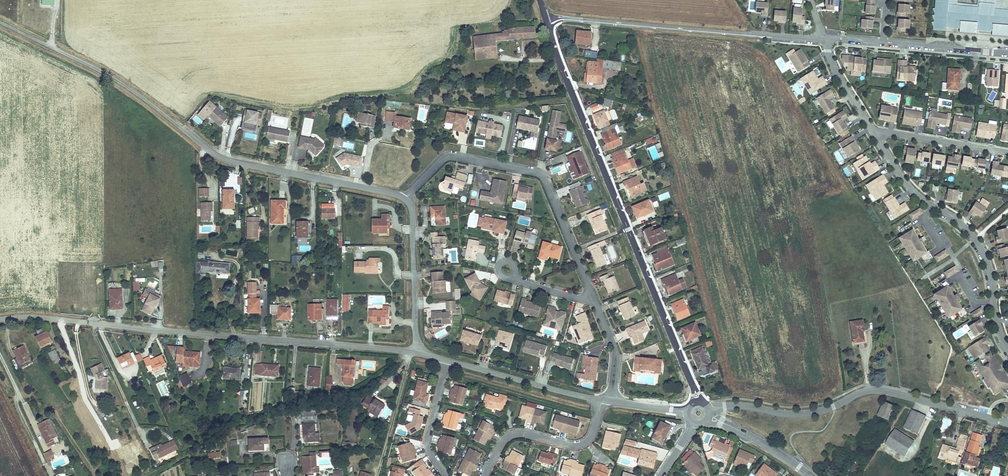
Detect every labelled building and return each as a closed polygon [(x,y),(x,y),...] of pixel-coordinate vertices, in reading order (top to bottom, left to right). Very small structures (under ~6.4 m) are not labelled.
[(995,0),(978,0),(978,9),(977,16),(956,15),(957,7),(957,0),(935,0),(932,32),(945,33),(946,29),(946,27),(959,28),(959,30),(959,34),(976,35),(976,32),(976,29),(992,30),(992,33),(991,36),(1007,38),(1007,22),(993,21),(994,10),(995,0)] [(834,8),(835,1),(826,1),(825,8),(827,8),(826,12),(833,12),(833,8),(834,8)] [(767,16),(768,3),(757,2),(756,12),(759,13),(762,13),(762,14),(762,16),(767,16)] [(874,16),(875,8),(873,8),(874,4),(867,4),(867,7),(866,7),(865,15),(874,16)] [(909,13),(910,6),(899,5),(899,12),(898,12),(897,16),(905,17),(906,13),(909,13)] [(977,16),(978,9),(957,7),(956,15),(977,16)] [(801,16),(802,9),(794,8),(793,21),(796,22),(800,22),(800,24),(804,24),(804,17),(801,16)] [(994,10),(993,21),(1007,22),(1007,11),(994,10)] [(785,21),(786,12),(775,11),(774,21),(778,21),(785,21)] [(872,29),(873,21),(874,21),(874,18),(866,17),(866,20),(862,20),(861,28),(872,29)] [(909,28),(910,21),(899,20),(898,27),(897,27),(897,31),(905,32),(905,28),(909,28)] [(511,30),(511,32),(511,41),(537,40),(536,29),(511,30)] [(576,31),(575,44),(588,45),(588,37),(591,37),(591,32),(576,31)] [(475,60),(485,59),(485,54),(497,54),(496,42),(505,42),(511,41),(511,32),(506,32),(504,34),(502,36),(474,37),(475,60)] [(809,66),(807,63),(804,58),(805,57),(801,51),(789,58),(799,73),(809,66)] [(865,71),(866,59),(862,58),(856,58),(856,57),(842,56),(842,59),(845,66),(847,66),(847,70),(851,70),(851,75),(861,76),(861,71),(865,71)] [(776,62),(782,70),(787,67),(781,59),(776,62)] [(890,73),(891,60),(884,59),(884,60),(877,60),(874,59),(873,72),(890,73)] [(615,63),(603,61),(602,67),(614,69),(615,63)] [(915,79),(916,66),(906,65),(907,61),(899,61),(897,80),(906,80),(906,79),(915,79)] [(587,62),(585,82),(595,83),(598,63),(587,62)] [(960,80),(960,69),(949,68),(948,83),(943,83),(942,91),(947,91),(947,88),(956,89),(957,79),(960,80)] [(998,87),(999,70),(988,69),(987,86),(998,87)] [(827,85),(823,78),(818,80),(813,72),(803,79),(808,86),(806,87),(811,94),(827,85)] [(513,91),(504,91),(505,100),(513,99),(513,91)] [(834,109),(829,100),(834,97),(831,91),(817,100),(826,114),(834,109)] [(611,101),(604,99),(602,107),(610,108),(611,101)] [(210,102),(198,115),(204,120),(207,116),(220,126),(227,117),(210,102)] [(895,123),(897,109),(881,106),(879,119),(882,119),(888,120),(888,122),(895,123)] [(555,139),(557,130),(565,132),(567,124),(559,122),(561,111),(553,109),(545,148),(556,150),(558,140),(555,139)] [(262,113),(245,110),(242,129),(254,131),(256,125),(260,126),(262,113)] [(920,126),(922,113),(905,110),(902,124),(909,125),(910,124),(916,125),(920,126)] [(396,116),(397,112),(390,111),(388,121),(395,122),(394,126),(409,129),(410,118),(396,116)] [(468,115),(447,111),(446,119),(455,121),(455,123),(458,123),(456,129),(464,131),(468,115)] [(608,121),(604,111),(594,116),(600,130),(602,129),(610,126),(608,121)] [(374,127),(376,115),(359,112),(357,121),(362,122),(371,124),(370,126),(374,127)] [(848,130),(842,122),(848,118),(844,112),(830,121),(839,135),(848,130)] [(945,125),(947,115),(930,112),(927,128),(934,129),(935,123),(945,125)] [(540,119),(519,115),(516,127),(529,129),(529,128),(532,128),(532,130),(537,131),(540,119)] [(970,129),(972,120),(954,117),(952,132),(959,134),(960,127),(970,129)] [(488,122),(477,120),(475,130),(486,133),(492,134),(501,135),(503,125),(494,123),(488,122)] [(994,138),(996,126),(979,123),(976,136),(984,138),(984,137),(990,138),(994,138)] [(620,144),(612,125),(610,126),(602,129),(604,134),(601,135),(607,149),(620,144)] [(269,129),(267,138),(276,139),(277,139),(279,139),(278,140),(289,141),(290,131),(277,129),(275,130),(269,129)] [(315,139),(301,136),(299,147),(310,149),(316,154),(323,147),(318,142),(315,139)] [(860,152),(857,148),(855,144),(855,143),(852,137),(840,145),(849,158),(860,152)] [(913,165),(915,151),(912,150),(908,150),(908,149),(905,148),(902,160),(906,161),(905,163),(913,165)] [(579,150),(567,155),(570,161),(571,160),(572,164),(577,176),(588,172),(579,150)] [(337,157),(343,166),(348,163),(347,162),(350,161),(350,162),(356,163),(355,164),(360,166),(362,156),(345,152),(337,157)] [(928,164),(930,155),(922,154),(922,155),(919,154),(918,161),(921,162),(928,164)] [(623,155),(610,160),(613,167),(615,166),(618,174),(629,169),(623,155)] [(943,167),(945,157),(938,156),(934,156),(932,165),(943,167)] [(958,170),(960,157),(955,156),(955,158),(955,159),(952,159),(948,158),(947,168),(958,170)] [(879,170),(875,163),(871,165),(866,157),(856,164),(860,171),(858,172),(863,180),(879,170)] [(973,168),(975,161),(971,160),(971,159),(964,158),(962,166),(970,168),(970,167),(973,168)] [(985,170),(986,161),(979,160),(978,161),(975,161),(973,168),(977,168),(977,169),(985,170)] [(1002,177),(1004,167),(1000,167),(998,166),(998,165),(998,163),(993,163),(991,175),(1002,177)] [(572,164),(568,165),(574,178),(577,176),(572,164)] [(463,188),(467,174),(457,171),(456,175),(455,178),(451,177),(446,175),(444,180),(441,181),(445,189),(453,191),(454,185),(463,188)] [(888,194),(883,186),(887,183),(883,176),(867,186),(872,194),(873,193),(878,200),(888,194)] [(635,177),(622,183),(625,188),(626,187),(630,196),(644,189),(641,183),(638,184),(635,177)] [(506,180),(494,178),(491,192),(481,190),(480,198),(490,200),(491,196),(503,198),(506,180)] [(514,183),(512,195),(517,196),(527,197),(531,198),(533,186),(529,186),(528,187),(519,185),(519,184),(514,183)] [(582,184),(569,189),(573,197),(574,196),(575,198),(573,198),(577,207),(589,202),(587,198),(584,197),(582,192),(583,189),(582,184)] [(208,187),(198,187),(199,196),(208,196),(208,187)] [(956,203),(958,192),(949,190),(948,195),(947,202),(956,203)] [(233,191),(223,191),(224,208),(234,208),(233,191)] [(895,219),(909,210),(905,204),(900,208),(894,199),(886,204),(895,219)] [(334,200),(324,200),(324,217),(336,217),(335,204),(334,204),(334,200)] [(646,200),(631,208),(635,218),(650,210),(646,200)] [(273,221),(285,221),(285,207),(287,207),(286,201),(272,201),(273,221)] [(211,202),(200,202),(201,219),(209,219),(209,210),(211,210),(211,202)] [(980,218),(986,209),(976,203),(969,214),(973,217),(974,216),(975,214),(977,216),(980,218)] [(446,205),(432,206),(433,216),(439,215),(440,224),(451,223),(451,215),(447,216),(446,205)] [(600,208),(587,213),(589,218),(591,218),(593,217),(596,226),(594,227),(596,232),(607,227),(601,214),(602,213),(600,208)] [(913,221),(923,214),(920,209),(910,216),(913,221)] [(382,219),(373,220),(373,234),(387,233),(387,226),(389,225),(389,215),(382,215),(382,219)] [(486,216),(484,227),(494,229),(494,230),(505,233),(507,221),(486,216)] [(260,217),(248,218),(248,238),(258,238),(258,230),(260,230),(260,217)] [(311,221),(299,221),(299,236),(311,236),(311,221)] [(926,253),(920,244),(922,244),(923,243),(921,239),(919,240),(918,241),(913,232),(914,231),(915,230),(911,223),(904,227),(908,234),(900,239),(914,262),(922,257),(926,263),(933,259),(929,252),(927,253),(926,253)] [(213,225),(200,225),(200,233),(212,233),(213,225)] [(641,231),(643,236),(644,235),(648,243),(653,241),(654,243),(663,239),(658,229),(651,232),(649,228),(641,231)] [(1007,241),(1007,235),(1007,230),(997,232),(998,236),(999,238),(997,238),(996,239),(997,244),(1007,241)] [(527,242),(527,244),(534,246),(537,237),(531,235),(532,231),(528,231),(528,233),(518,231),(516,239),(527,242)] [(447,236),(435,236),(436,257),(446,256),(445,243),(447,243),(447,236)] [(466,259),(470,260),(471,257),(474,258),(475,250),(479,250),(485,251),(486,245),(480,244),(481,241),(470,238),(466,259)] [(595,249),(591,250),(598,267),(606,263),(599,247),(604,245),(602,241),(593,245),(595,249)] [(547,258),(548,255),(549,252),(559,255),(562,247),(544,242),(540,256),(547,258)] [(1001,259),(1007,257),(1007,248),(1005,249),(1004,246),(997,248),(998,251),(999,251),(1000,255),(1001,259)] [(471,257),(470,260),(477,261),(479,250),(475,250),(474,258),(471,257)] [(665,250),(655,254),(651,256),(655,265),(653,266),(655,271),(672,263),(666,250),(665,250)] [(939,262),(949,256),(946,251),(935,258),(939,262)] [(292,256),(292,264),(302,264),(302,256),(292,256)] [(355,272),(365,272),(365,270),(378,269),(378,262),(380,262),(380,258),(369,258),(370,261),(355,262),(355,272)] [(202,262),(195,263),(195,274),(202,274),(202,267),(208,267),(208,270),(217,271),(217,273),(229,274),(229,265),(209,263),(208,264),(203,264),(202,262)] [(948,279),(959,272),(956,268),(945,274),(948,279)] [(434,272),(434,281),(436,281),(437,294),(447,294),(447,281),(445,281),(444,271),(434,272)] [(467,279),(474,291),(482,297),(489,287),(482,282),(477,273),(467,279)] [(608,274),(600,277),(602,281),(604,280),(609,293),(620,289),(615,276),(610,278),(608,274)] [(660,279),(662,284),(665,283),(669,293),(680,288),(676,278),(673,279),(671,275),(660,279)] [(961,310),(956,301),(957,301),(958,300),(956,296),(955,297),(953,298),(948,289),(949,288),(950,287),(946,280),(939,285),(943,291),(935,296),(949,319),(957,314),(961,320),(968,316),(964,309),(962,310),(961,310)] [(122,289),(111,290),(111,308),(116,308),(115,306),(119,306),(119,308),(123,308),(122,289)] [(153,307),(155,303),(156,303),(158,299),(158,296),(144,289),(142,295),(147,298),(141,310),(149,314),(153,307)] [(495,300),(513,305),(516,293),(511,292),(511,294),(498,290),(495,300)] [(482,297),(474,291),(471,295),(479,301),(482,297)] [(258,304),(258,301),(257,301),(257,294),(249,295),(250,314),(261,314),(261,308),(260,308),(259,304),(258,304)] [(371,295),(371,304),(385,304),(385,295),(371,295)] [(523,298),(519,312),(538,317),(541,306),(528,302),(529,299),(523,298)] [(628,298),(618,302),(626,320),(635,316),(628,298)] [(683,299),(672,304),(674,308),(675,307),(677,311),(675,312),(678,319),(689,314),(683,299)] [(339,300),(328,301),(328,318),(339,318),(339,300)] [(460,314),(460,309),(456,309),(456,301),(446,301),(446,311),(452,311),(452,314),(460,314)] [(323,305),(310,306),(310,321),(316,321),(315,319),(323,319),(323,305)] [(271,306),(271,312),(279,313),(279,321),(291,320),(291,309),(280,309),(280,306),(271,306)] [(383,310),(369,310),(369,322),(373,322),(373,324),(387,324),(387,316),(390,316),(390,306),(383,306),(383,310)] [(551,314),(548,322),(550,323),(549,328),(558,330),(559,326),(561,326),(562,323),(565,324),(567,314),(556,312),(557,308),(551,307),(549,313),(551,314)] [(974,320),(985,314),(982,309),(971,315),(974,320)] [(431,326),(435,326),(434,323),(441,322),(450,322),(449,312),(434,313),(434,311),(429,311),(431,326)] [(580,325),(573,327),(580,344),(592,339),(585,322),(588,320),(585,313),(577,317),(580,325)] [(863,321),(852,323),(854,343),(865,341),(863,331),(865,331),(863,321)] [(980,321),(969,328),(975,338),(983,332),(981,329),(980,327),(981,326),(982,325),(980,321)] [(635,345),(640,343),(638,339),(643,338),(642,336),(642,335),(644,332),(648,330),(645,322),(627,330),(630,337),(631,337),(635,345)] [(695,323),(683,328),(688,340),(700,334),(695,323)] [(478,339),(479,334),(466,330),(463,341),(469,342),(469,344),(476,346),(476,344),(481,346),(482,341),(478,339)] [(501,330),(497,344),(510,348),(514,333),(501,330)] [(45,332),(34,337),(40,348),(50,342),(45,332)] [(987,352),(984,345),(989,342),(986,338),(970,348),(976,358),(987,352)] [(528,341),(525,352),(540,356),(541,354),(545,355),(548,347),(528,341)] [(22,346),(12,351),(16,359),(13,361),(16,368),(30,361),(22,346)] [(52,346),(45,349),(54,367),(61,363),(52,346)] [(702,347),(693,352),(700,368),(702,368),(705,374),(715,369),(712,363),(710,364),(702,347)] [(976,358),(970,348),(968,350),(974,360),(976,358)] [(198,353),(181,352),(181,363),(197,364),(198,353)] [(128,353),(117,359),(121,369),(133,363),(128,353)] [(554,353),(552,361),(557,362),(557,364),(563,365),(563,367),(571,369),(574,359),(554,353)] [(1005,375),(1003,376),(1002,374),(998,368),(999,367),(993,357),(992,358),(989,355),(985,357),(990,365),(984,369),(986,371),(982,374),(985,380),(984,381),(989,389),(991,388),(994,394),(1002,390),(1003,391),(1005,390),(1007,388),(1007,381),(1006,382),(1005,380),(1007,379),(1005,375)] [(148,357),(143,360),(146,367),(149,365),(154,375),(163,371),(160,365),(164,363),(161,356),(150,361),(148,357)] [(636,356),(636,366),(642,367),(642,368),(655,369),(656,368),(661,368),(662,358),(636,356)] [(588,357),(587,359),(587,360),(596,361),(595,372),(597,372),(599,358),(588,357)] [(587,360),(587,359),(584,358),(583,368),(586,368),(585,379),(596,380),(597,372),(595,372),(596,361),(587,360)] [(984,369),(979,361),(975,363),(982,374),(986,371),(984,369)] [(88,369),(92,376),(94,381),(94,388),(98,388),(104,389),(105,377),(104,376),(101,370),(98,363),(88,369)] [(329,363),(328,368),(338,369),(338,371),(335,371),(333,386),(340,387),(341,383),(344,383),(346,370),(344,370),(346,369),(346,368),(346,367),(346,366),(345,365),(329,363)] [(253,366),(252,377),(269,378),(270,367),(253,366)] [(222,370),(221,377),(223,378),(223,382),(237,383),(237,372),(222,370)] [(302,371),(301,389),(311,390),(312,372),(302,371)] [(181,375),(177,377),(177,378),(182,387),(191,383),(186,373),(181,375)] [(161,397),(170,394),(164,380),(156,384),(161,397)] [(416,382),(411,400),(426,404),(428,395),(424,394),(426,385),(416,382)] [(451,402),(463,405),(465,397),(467,389),(455,386),(454,390),(451,390),(449,398),(452,398),(451,402)] [(506,396),(499,394),(498,397),(486,394),(483,406),(492,408),(493,406),(501,408),(503,401),(504,401),(506,396)] [(884,400),(878,415),(889,420),(895,405),(884,400)] [(360,411),(361,412),(377,421),(382,412),(372,406),(371,407),(364,403),(360,411)] [(525,407),(522,406),(519,417),(526,419),(526,422),(535,424),(535,422),(543,424),(546,412),(533,409),(525,407)] [(912,409),(905,426),(919,432),(926,415),(912,409)] [(444,428),(456,431),(459,422),(461,414),(449,411),(448,415),(445,415),(443,423),(445,424),(444,428)] [(361,412),(360,414),(376,424),(376,423),(377,421),(361,412)] [(578,421),(554,414),(551,426),(560,428),(559,431),(567,433),(567,430),(575,432),(578,421)] [(420,417),(415,416),(413,423),(406,427),(411,436),(421,430),(424,418),(420,417)] [(44,429),(41,431),(47,444),(54,440),(54,438),(57,437),(49,421),(41,425),(44,429)] [(483,421),(474,440),(484,445),(488,437),(491,439),(494,431),(491,430),(493,426),(483,421)] [(657,431),(654,438),(665,442),(672,425),(662,422),(658,431),(657,431)] [(304,423),(305,434),(309,434),(309,439),(316,439),(315,423),(304,423)] [(896,429),(887,443),(906,455),(915,441),(896,429)] [(619,434),(608,431),(606,438),(605,438),(603,446),(614,449),(615,443),(617,443),(619,434)] [(440,452),(451,456),(454,447),(457,440),(445,436),(443,441),(440,440),(438,447),(441,448),(440,452)] [(267,437),(248,439),(249,450),(263,449),(262,447),(268,446),(267,437)] [(963,453),(967,440),(960,438),(956,451),(951,449),(952,447),(943,444),(939,457),(946,460),(947,458),(959,462),(961,458),(958,457),(960,452),(963,453)] [(154,460),(178,448),(174,440),(162,445),(161,443),(149,449),(154,460)] [(980,442),(971,440),(964,462),(976,465),(978,457),(977,456),(980,447),(979,446),(980,442)] [(714,457),(728,463),(734,450),(718,444),(719,443),(713,441),(710,447),(713,448),(712,451),(715,452),(714,457)] [(410,443),(399,446),(401,455),(403,463),(415,459),(413,455),(416,454),(414,447),(411,447),(410,443)] [(470,448),(458,470),(470,475),(474,468),(476,469),(478,463),(476,462),(481,454),(470,448)] [(541,449),(538,459),(550,462),(551,460),(556,461),(559,453),(554,452),(554,453),(541,449)] [(637,451),(635,463),(656,467),(659,453),(641,449),(640,451),(637,451)] [(514,474),(523,456),(512,450),(509,457),(506,456),(502,463),(505,464),(503,468),(514,474)] [(740,450),(734,464),(744,468),(748,461),(752,463),(755,457),(740,450)] [(317,453),(306,453),(307,469),(318,468),(317,453)] [(684,464),(687,466),(694,472),(698,475),(705,467),(700,463),(697,461),(700,458),(694,453),(684,464)] [(569,460),(566,459),(564,458),(561,469),(570,471),(582,475),(585,464),(578,462),(575,462),(569,460)] [(859,463),(854,460),(851,466),(856,469),(859,463)] [(594,475),(596,475),(601,462),(600,462),(599,464),(593,463),(590,475),(594,475)] [(596,475),(607,475),(610,467),(606,466),(606,464),(601,462),(596,475)] [(415,475),(435,475),(430,470),(428,471),(423,464),(412,472),(415,475)] [(755,475),(756,475),(774,475),(776,474),(763,465),(755,475)] [(694,472),(687,466),(685,468),(692,474),(694,472)] [(845,475),(852,475),(856,469),(851,466),(845,475)]
